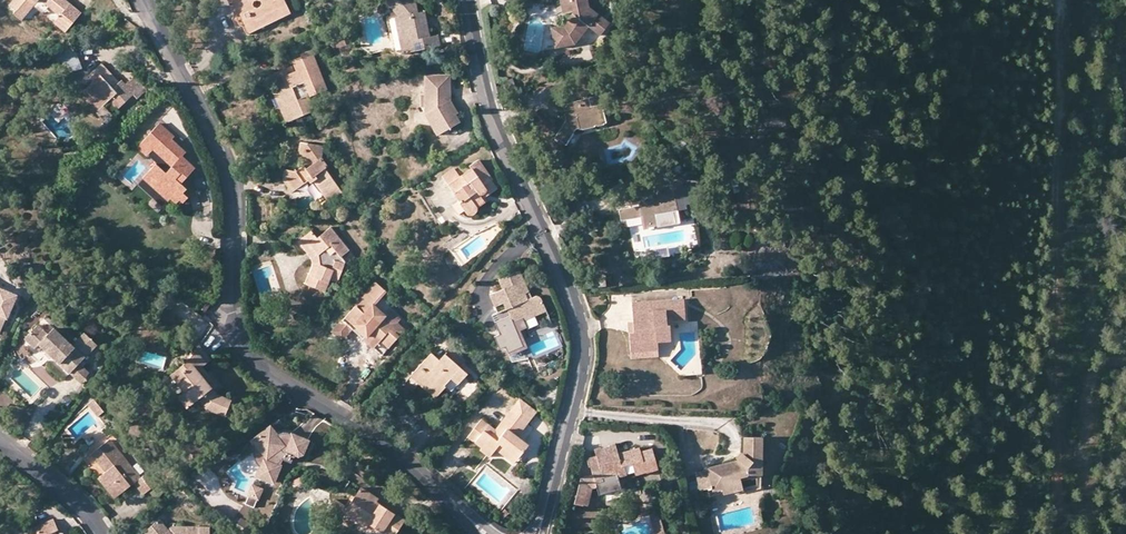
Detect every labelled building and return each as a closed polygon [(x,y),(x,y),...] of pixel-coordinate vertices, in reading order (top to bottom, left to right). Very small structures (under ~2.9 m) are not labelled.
[(6,8),(21,20),(33,6),(37,0),(13,0),(6,8)] [(47,6),(40,0),(37,0),(33,6),(42,12),(47,6)] [(65,0),(40,0),(47,6),(59,16),(54,23),(65,32),(80,12),(65,0)] [(238,23),(244,36),(285,16),(277,0),(223,0),(234,25),(238,23)] [(285,16),(289,14),(283,0),(277,0),(285,16)] [(412,0),(388,0),(384,3),(392,13),(386,18),(392,51),(400,55),(439,48),(438,36),(429,38),(428,27),(422,28),(421,24),(426,18),(425,12),(416,14),(415,3),(412,0)] [(571,10),(572,13),(561,24),(549,26),(553,46),(573,42),(587,25),(599,35),(608,23),(588,6),(587,0),(569,0),(571,10)] [(569,0),(559,0),(561,12),(571,10),(569,0)] [(59,53),(66,72),(80,67),(72,48),(59,53)] [(283,91),(279,93),(288,115),(296,112),(298,117),(312,111),(307,97),(326,89),(311,53),(301,57),(301,58),(292,62),(297,73),(286,77),(284,71),(273,76),(278,87),(281,86),(283,91)] [(82,69),(88,76),(98,67),(115,85),(119,81),(96,56),(82,69)] [(131,77),(125,84),(133,94),(138,97),(147,89),(127,66),(124,68),(131,77)] [(133,94),(125,84),(121,79),(119,81),(115,85),(98,67),(88,76),(93,81),(82,91),(99,109),(104,105),(108,101),(116,110),(133,94)] [(449,103),(449,79),(423,78),(424,98),(419,98),(419,109),(437,139),(459,125),(454,117),(457,116),(449,103)] [(106,124),(114,117),(104,105),(99,109),(82,91),(79,94),(106,124)] [(285,121),(298,117),(296,112),(288,115),(279,93),(274,95),(285,121)] [(605,124),(598,97),(565,104),(551,96),(546,105),(563,115),(565,121),(554,139),(565,146),(575,131),(605,124)] [(160,123),(151,133),(160,141),(165,136),(170,141),(174,136),(160,123)] [(160,141),(151,133),(137,148),(146,156),(151,150),(166,163),(161,168),(155,164),(146,174),(148,176),(155,182),(152,187),(159,194),(168,201),(170,199),(174,194),(180,199),(183,202),(187,197),(183,193),(186,189),(176,179),(180,174),(185,178),(188,175),(195,167),(183,156),(186,152),(177,143),(175,145),(170,141),(165,136),(160,141)] [(85,139),(81,134),(71,143),(75,148),(85,139)] [(327,167),(322,159),(319,161),(309,146),(300,144),(298,155),(302,155),(307,164),(310,167),(306,169),(303,166),(294,172),(286,171),(285,182),(293,192),(308,182),(310,184),(313,182),(330,206),(331,200),(341,193),(325,169),(327,167)] [(322,159),(323,148),(309,146),(319,161),(322,159)] [(471,170),(461,176),(448,186),(458,202),(464,211),(467,215),(469,216),(472,217),(475,215),(477,212),(477,209),(485,203),(482,200),(479,195),(481,196),(484,195),(486,193),(486,191),(486,189),(483,185),(490,180),(478,161),(469,167),(471,170)] [(191,177),(194,191),(204,190),(201,178),(195,167),(188,175),(191,177)] [(442,177),(448,186),(461,176),(456,168),(442,177)] [(291,194),(293,192),(285,182),(286,171),(283,171),(283,182),(291,194)] [(145,180),(152,187),(155,182),(148,176),(145,180)] [(496,190),(490,180),(483,185),(486,189),(486,191),(486,193),(484,195),(481,196),(479,195),(482,200),(496,190)] [(676,221),(670,183),(614,193),(616,203),(636,200),(641,199),(642,203),(637,203),(617,207),(619,218),(640,215),(642,227),(676,221)] [(164,205),(168,201),(159,194),(156,197),(164,205)] [(176,204),(180,199),(174,194),(170,199),(176,204)] [(636,200),(616,203),(617,207),(637,203),(642,203),(641,199),(636,200)] [(457,216),(464,211),(458,202),(451,207),(457,216)] [(329,229),(317,239),(310,245),(317,255),(319,265),(313,278),(309,276),(305,286),(323,292),(328,280),(337,283),(344,263),(341,258),(348,251),(329,229)] [(312,267),(309,276),(313,278),(319,265),(317,255),(310,245),(317,239),(311,233),(298,242),(310,257),(312,267)] [(459,252),(456,249),(452,252),(462,267),(466,263),(464,260),(459,252)] [(526,290),(529,289),(520,268),(499,278),(503,287),(490,293),(498,310),(494,312),(497,319),(496,320),(501,332),(496,334),(501,347),(507,344),(510,350),(525,343),(514,318),(523,314),(525,317),(547,307),(541,294),(540,292),(537,292),(532,294),(528,296),(526,290)] [(15,290),(0,284),(0,326),(15,290)] [(385,316),(374,307),(385,293),(374,284),(341,322),(338,325),(347,332),(349,329),(353,325),(367,338),(371,334),(388,349),(398,337),(395,334),(401,327),(387,314),(385,316)] [(211,303),(205,298),(201,304),(208,309),(211,303)] [(631,302),(632,320),(633,331),(628,331),(629,344),(643,343),(643,346),(657,345),(657,340),(669,339),(668,324),(666,324),(665,317),(672,316),(672,319),(684,318),(682,298),(631,302)] [(347,332),(338,325),(331,333),(339,341),(347,332)] [(381,357),(388,349),(371,334),(367,338),(353,325),(349,329),(381,357)] [(71,347),(52,329),(46,335),(36,326),(24,339),(34,349),(38,345),(69,373),(96,345),(83,333),(71,347)] [(657,349),(657,345),(643,346),(643,343),(629,344),(629,351),(657,349)] [(199,345),(178,366),(187,378),(178,385),(185,393),(178,399),(186,409),(198,400),(205,408),(225,416),(231,400),(215,393),(211,389),(197,371),(202,366),(209,360),(199,345)] [(412,391),(418,385),(422,380),(438,396),(445,388),(444,387),(451,380),(457,385),(466,374),(444,355),(438,361),(430,354),(404,383),(412,391)] [(170,375),(178,385),(187,378),(178,366),(170,375)] [(217,384),(202,366),(197,371),(211,389),(217,384)] [(434,400),(438,396),(422,380),(418,385),(434,400)] [(98,404),(94,399),(87,405),(91,410),(98,404)] [(535,414),(520,401),(514,409),(529,421),(535,414)] [(104,412),(98,404),(91,410),(97,417),(104,412)] [(529,421),(514,409),(510,413),(495,432),(481,421),(467,437),(482,449),(480,452),(489,457),(495,450),(499,445),(517,459),(527,446),(516,437),(525,425),(529,421)] [(251,435),(253,438),(253,440),(252,442),(252,444),(252,447),(252,450),(253,452),(254,454),(255,456),(256,458),(257,460),(258,461),(254,470),(271,477),(281,454),(289,458),(293,449),(300,452),(307,437),(291,430),(286,441),(278,438),(280,435),(270,422),(251,435)] [(290,430),(289,429),(287,428),(285,428),(283,428),(281,429),(279,429),(278,429),(276,430),(280,435),(278,438),(286,441),(291,430),(290,430)] [(761,476),(762,438),(745,438),(744,452),(736,461),(707,470),(708,471),(707,471),(713,491),(722,489),(720,482),(740,477),(748,475),(761,476)] [(91,454),(100,466),(105,462),(109,469),(106,472),(99,478),(114,498),(134,483),(143,493),(158,481),(153,475),(147,480),(143,474),(139,478),(109,440),(91,454)] [(640,448),(618,454),(617,448),(615,444),(610,446),(610,447),(602,449),(604,454),(596,456),(596,457),(586,460),(589,468),(591,468),(593,475),(596,485),(605,482),(604,478),(617,474),(619,478),(627,476),(625,467),(633,464),(635,473),(646,470),(645,468),(657,465),(652,449),(641,452),(640,448)] [(512,465),(517,459),(499,445),(495,450),(512,465)] [(100,466),(106,472),(109,469),(105,462),(100,466)] [(635,473),(633,464),(625,467),(627,476),(635,473)] [(657,465),(645,468),(646,470),(635,473),(636,476),(646,473),(658,470),(657,465)] [(740,490),(740,477),(720,482),(722,489),(713,491),(707,471),(696,474),(700,492),(708,490),(710,498),(740,490)] [(596,485),(593,475),(585,478),(588,486),(583,506),(588,507),(592,490),(606,486),(605,482),(596,485)] [(575,503),(583,506),(588,486),(585,478),(581,479),(575,503)] [(306,485),(302,479),(289,486),(296,491),(306,485)] [(257,489),(249,485),(241,503),(249,507),(257,489)] [(360,487),(348,507),(344,513),(355,520),(365,527),(368,523),(386,533),(395,533),(404,520),(392,512),(373,500),(375,497),(360,487)] [(377,495),(375,497),(373,500),(392,512),(395,507),(377,495)] [(351,526),(355,520),(344,513),(348,507),(335,498),(327,509),(351,526)] [(209,523),(173,521),(167,526),(158,515),(143,528),(148,533),(209,533),(209,523)] [(32,533),(48,533),(56,531),(57,530),(53,519),(31,528),(33,533),(32,533)] [(241,533),(251,533),(254,530),(244,522),(237,531),(241,533)] [(662,524),(653,525),(655,533),(664,533),(662,524)]
